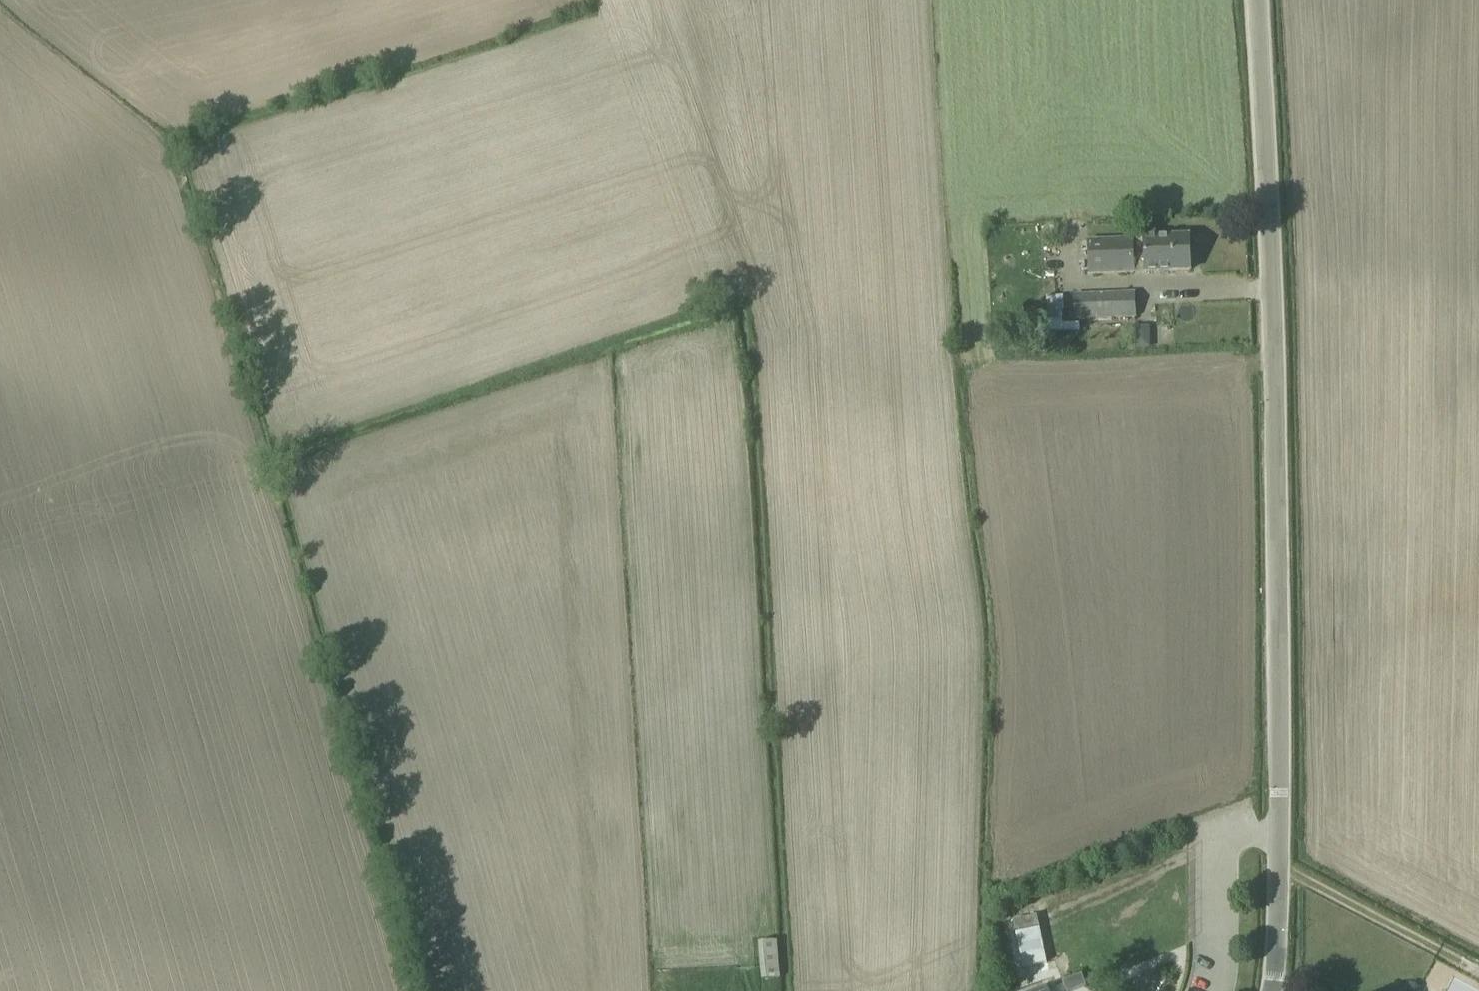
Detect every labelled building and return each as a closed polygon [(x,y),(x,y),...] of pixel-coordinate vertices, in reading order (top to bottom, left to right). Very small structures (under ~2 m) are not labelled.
[(1144,241),(1134,241),(1135,274),(1191,272),(1190,238),(1144,239),(1144,241)] [(1134,241),(1090,243),(1091,275),(1135,274),(1134,241)] [(1136,293),(1074,296),(1075,321),(1137,319),(1136,293)] [(1063,296),(1047,297),(1047,309),(1064,309),(1063,296)] [(1051,333),(1052,316),(1040,316),(1039,332),(1051,333)] [(779,968),(777,944),(760,945),(761,969),(762,981),(779,980),(779,968)] [(1066,990),(1076,990),(1085,987),(1081,976),(1063,983),(1066,990)]
